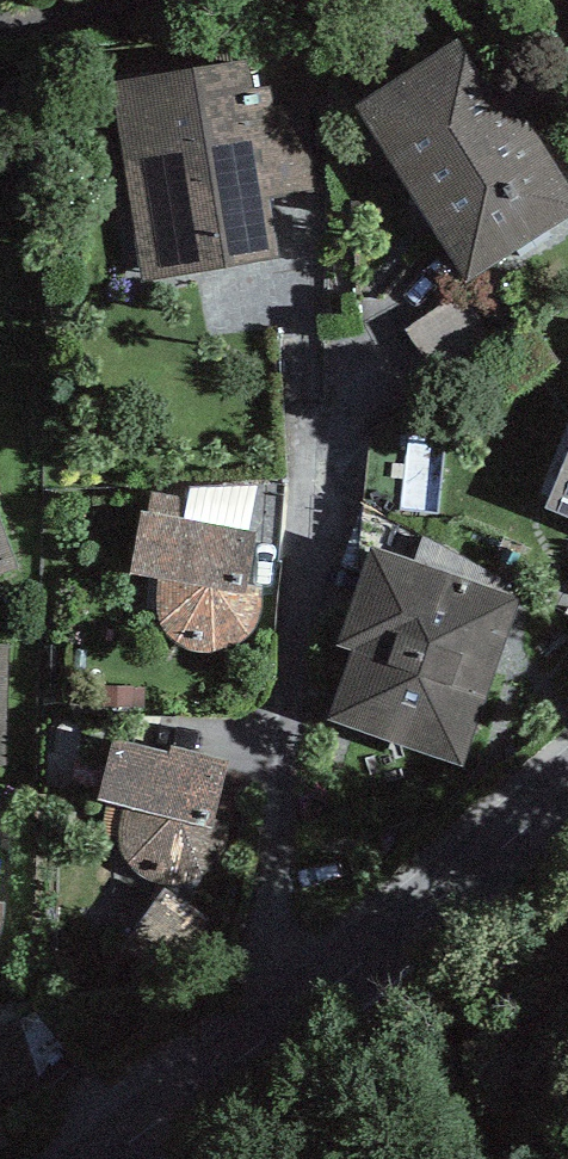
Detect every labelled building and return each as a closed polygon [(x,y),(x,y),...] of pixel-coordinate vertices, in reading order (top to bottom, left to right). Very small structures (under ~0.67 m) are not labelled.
[(549,3),(567,22),(567,0),(552,0),(549,3)] [(452,33),(354,106),(476,271),(567,204),(567,191),(452,33)] [(229,64),(110,81),(137,276),(269,258),(259,187),(302,181),(291,102),(236,110),(229,64)] [(558,422),(535,486),(567,498),(567,426),(558,422)] [(257,535),(140,518),(131,576),(160,585),(155,615),(170,638),(193,650),(223,653),(250,636),(263,610),(266,587),(249,585),(257,535)] [(495,583),(350,537),(319,636),(340,643),(318,713),(441,752),(495,583)] [(13,572),(0,538),(0,577),(13,572)] [(0,651),(0,764),(5,765),(8,651),(0,651)] [(233,772),(116,739),(97,804),(123,811),(117,840),(135,876),(178,889),(220,882),(233,851),(230,826),(219,823),(233,772)] [(210,926),(163,894),(124,950),(170,983),(210,926)] [(0,1026),(0,1101),(40,1086),(18,1020),(0,1026)]
